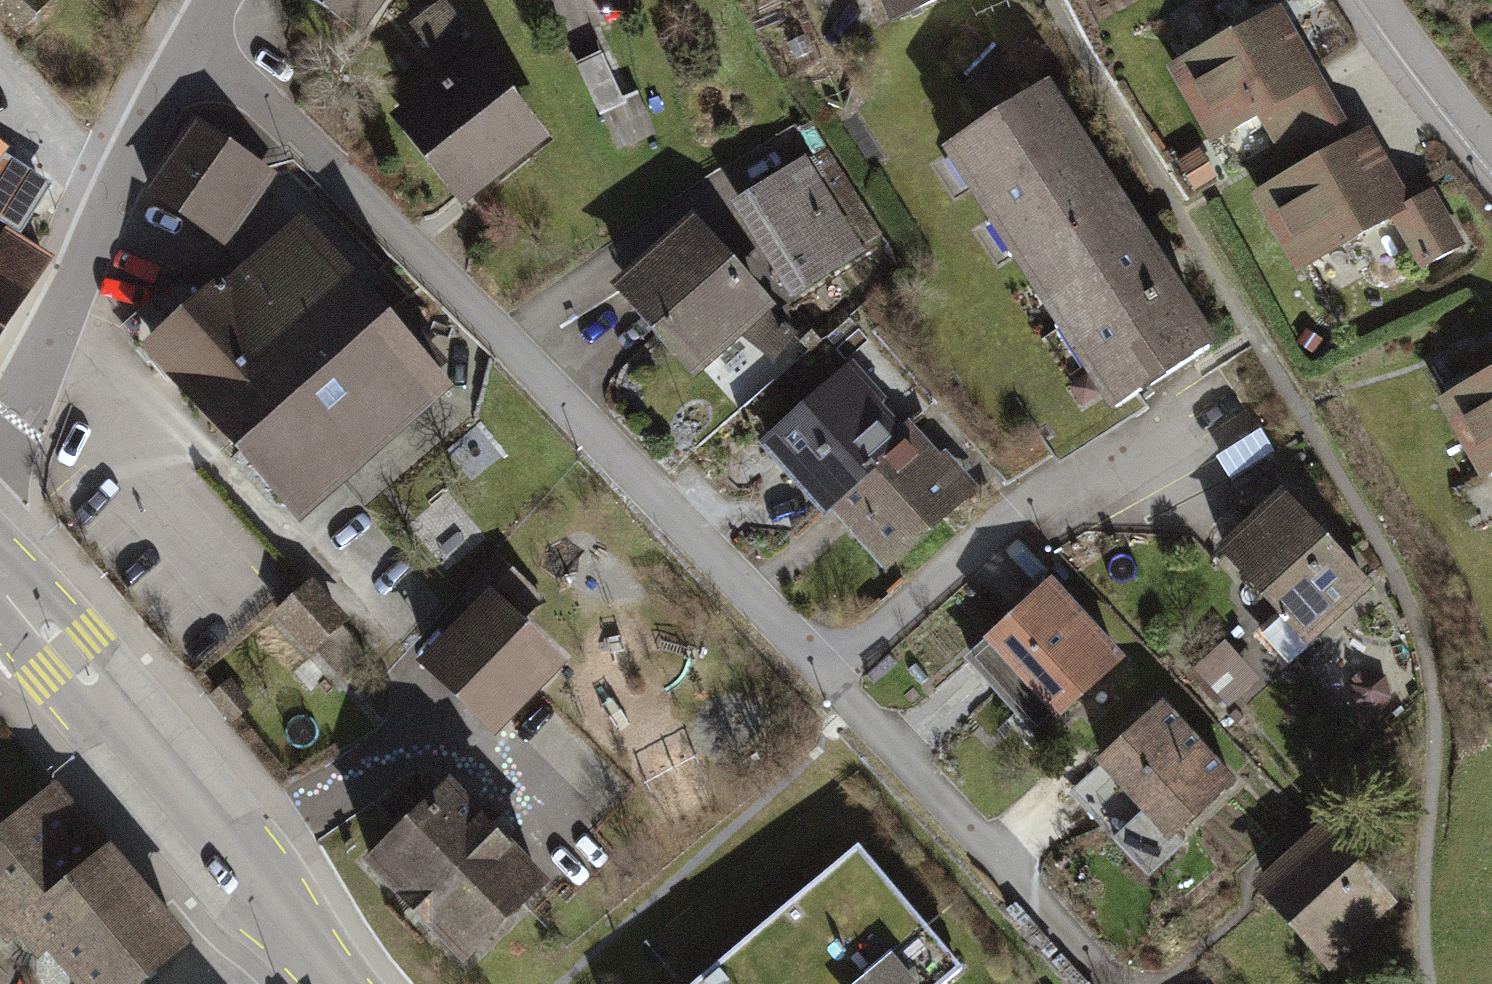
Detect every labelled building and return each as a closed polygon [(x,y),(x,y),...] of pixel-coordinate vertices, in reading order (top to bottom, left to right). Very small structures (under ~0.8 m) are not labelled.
[(18,29),(46,0),(0,0),(0,11),(18,29)] [(358,26),(375,0),(316,0),(358,26)] [(893,17),(933,0),(886,0),(893,17)] [(456,77),(407,115),(466,191),(536,137),(476,61),(484,55),(444,4),(416,26),(456,77)] [(1265,120),(1281,147),(1336,115),(1313,74),(1310,74),(1300,57),(1295,57),(1271,14),(1221,42),(1220,39),(1174,65),(1216,139),(1269,108),(1273,115),(1265,120)] [(603,113),(619,146),(652,131),(637,97),(624,103),(602,55),(578,66),(600,114),(603,113)] [(1209,347),(1043,90),(950,150),(954,156),(965,149),(982,175),(971,182),(996,221),(1007,214),(1025,243),(1014,250),(1038,287),(1050,280),(1098,356),(1087,363),(1115,407),(1138,393),(1143,399),(1153,392),(1149,386),(1209,347)] [(1336,115),(1281,147),(1296,173),(1260,194),(1302,267),(1394,214),(1424,267),(1460,246),(1429,194),(1406,208),(1387,176),(1375,183),(1336,115)] [(216,233),(260,168),(194,124),(150,189),(216,233)] [(474,200),(494,226),(550,183),(530,157),(474,200)] [(806,163),(743,203),(797,288),(848,256),(833,233),(846,225),(806,163)] [(343,341),(351,349),(385,320),(303,226),(158,353),(233,440),(343,341)] [(691,227),(628,284),(698,362),(761,305),(691,227)] [(8,315),(44,259),(7,236),(0,244),(0,310),(8,315)] [(181,277),(133,318),(152,341),(201,299),(181,277)] [(233,440),(287,505),(402,401),(412,415),(444,389),(385,320),(351,349),(343,341),(233,440)] [(1445,400),(1487,474),(1491,471),(1491,373),(1445,400)] [(898,437),(844,376),(777,435),(808,470),(799,477),(824,506),(900,439),(898,437)] [(900,439),(824,506),(826,508),(834,501),(857,527),(865,519),(897,555),(963,495),(906,430),(898,437),(900,439)] [(1285,498),(1227,551),(1284,613),(1261,634),(1287,662),(1316,636),(1310,630),(1362,583),(1285,498)] [(483,617),(433,668),(488,721),(545,663),(494,614),(524,582),(500,559),(462,597),(483,617)] [(308,584),(278,611),(312,650),(316,647),(340,625),(342,623),(308,584)] [(1052,586),(972,660),(1019,711),(1040,691),(1059,711),(1117,657),(1052,586)] [(365,656),(340,625),(316,647),(342,674),(365,656)] [(1219,650),(1198,670),(1229,702),(1250,683),(1219,650)] [(1386,696),(1383,678),(1366,672),(1350,685),(1354,703),(1373,708),(1386,696)] [(248,705),(229,683),(214,696),(233,718),(248,705)] [(1164,707),(1103,762),(1147,809),(1115,839),(1147,874),(1181,843),(1171,832),(1230,779),(1164,707)] [(542,882),(448,787),(372,861),(465,957),(542,882)] [(48,797),(0,837),(0,904),(40,953),(52,943),(86,983),(128,983),(179,942),(107,856),(101,861),(48,797)] [(1386,902),(1322,833),(1267,883),(1324,945),(1352,919),(1359,926),(1386,902)] [(962,969),(858,846),(693,983),(945,983),(962,969)]
